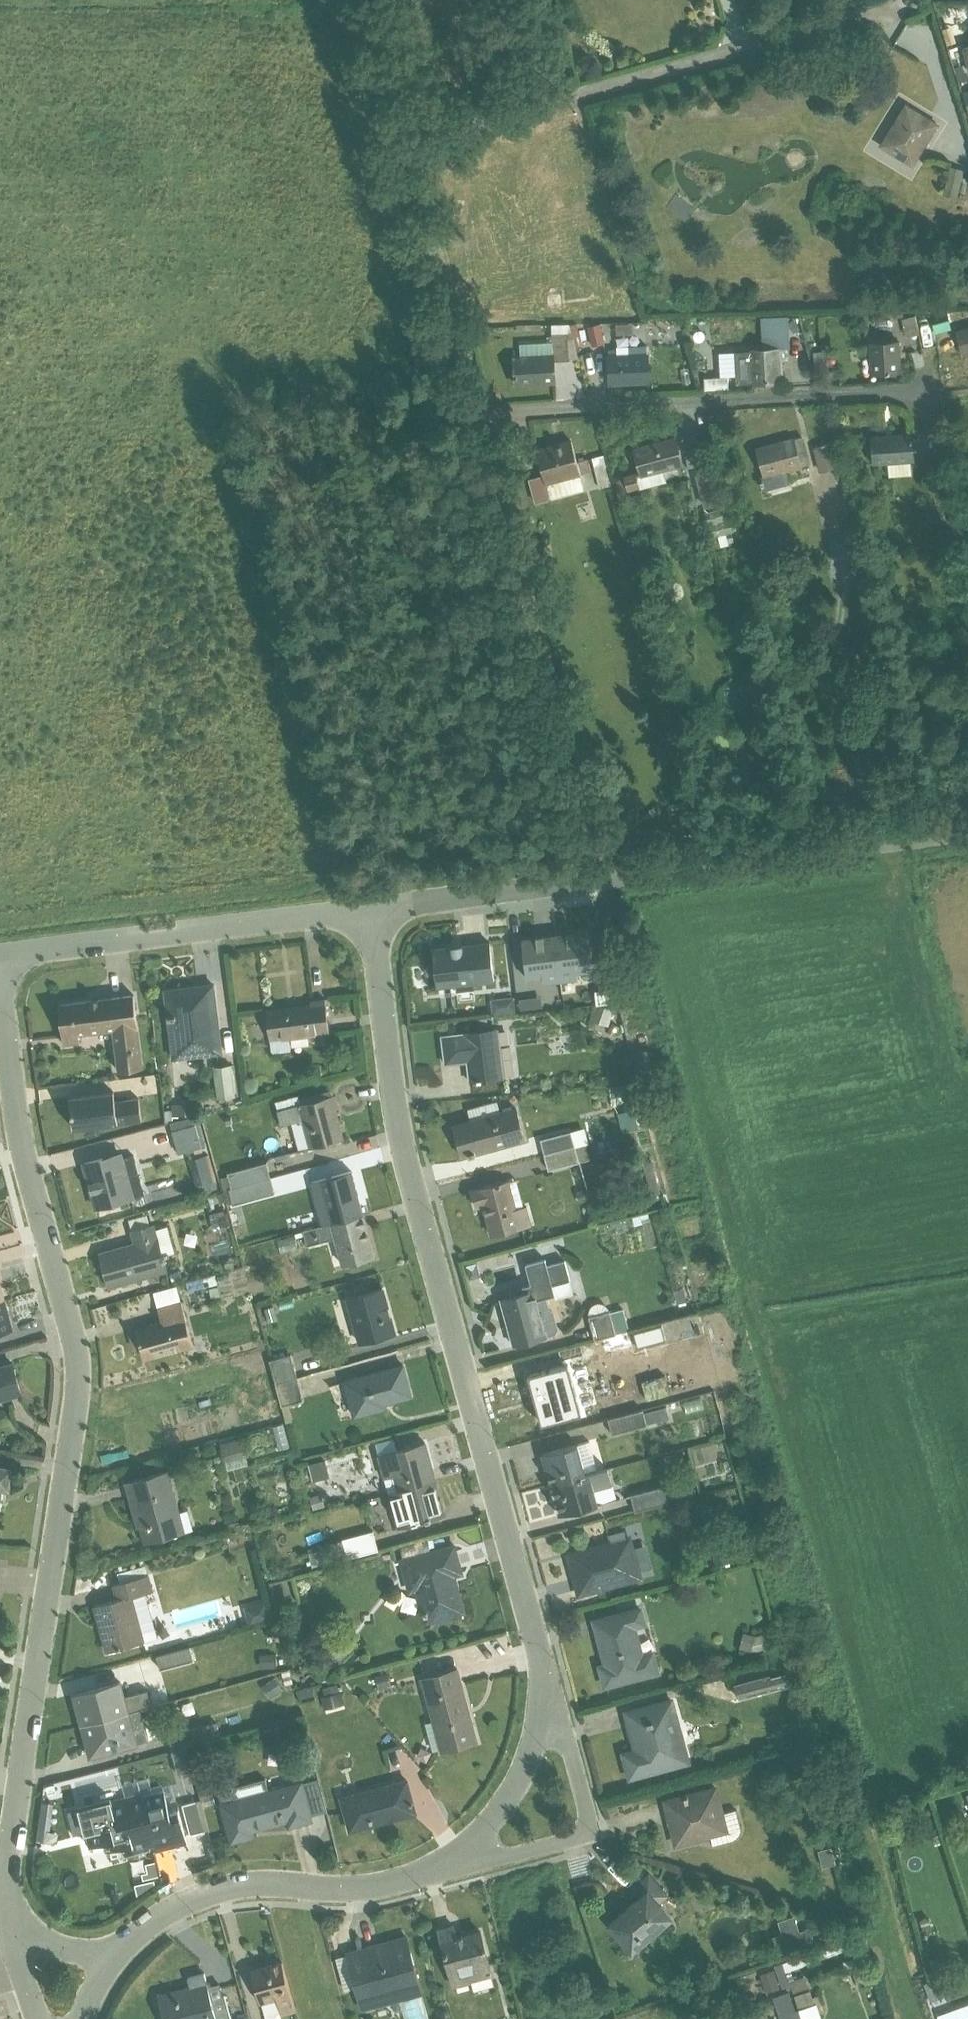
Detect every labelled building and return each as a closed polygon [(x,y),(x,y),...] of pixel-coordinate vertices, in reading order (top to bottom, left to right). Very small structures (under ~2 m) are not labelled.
[(906,105),(881,147),(914,167),(939,125),(906,105)] [(950,166),(944,194),(958,198),(965,169),(950,166)] [(676,213),(686,200),(666,184),(656,197),(676,213)] [(915,316),(902,319),(906,337),(920,334),(915,316)] [(751,350),(753,383),(781,382),(780,361),(788,361),(787,347),(791,346),(790,317),(762,317),(764,347),(751,348),(751,350)] [(708,319),(687,324),(692,343),(713,338),(708,319)] [(949,319),(933,323),(936,333),(952,329),(949,319)] [(554,352),(577,350),(572,324),(552,325),(553,342),(521,344),(522,359),(515,359),(516,384),(556,382),(554,362),(554,352)] [(601,324),(589,326),(593,344),(605,342),(601,324)] [(958,332),(964,355),(967,354),(967,329),(958,332)] [(899,341),(871,342),(873,374),(901,373),(899,341)] [(609,355),(608,355),(610,383),(650,381),(649,354),(643,354),(643,345),(617,347),(617,349),(609,350),(609,355)] [(554,352),(554,362),(579,360),(577,350),(554,352)] [(753,383),(751,350),(736,351),(738,384),(753,383)] [(828,351),(814,352),(816,374),(830,373),(828,351)] [(719,371),(695,371),(695,385),(720,384),(719,371)] [(913,435),(872,438),(874,465),(889,464),(890,477),(912,475),(911,462),(915,462),(913,435)] [(797,451),(806,448),(803,437),(794,439),(797,451)] [(643,473),(617,480),(620,491),(640,489),(667,481),(664,470),(683,466),(676,439),(637,450),(643,473)] [(797,451),(794,439),(759,449),(766,475),(762,476),(765,490),(791,483),(788,472),(803,468),(802,465),(810,463),(806,448),(797,451)] [(544,475),(551,499),(584,490),(580,476),(582,475),(581,474),(591,471),(587,458),(577,461),(572,441),(538,451),(544,475)] [(832,443),(814,448),(820,471),(838,467),(832,443)] [(595,467),(606,465),(603,455),(592,458),(595,467)] [(951,456),(924,459),(926,477),(931,476),(931,480),(940,480),(940,470),(952,469),(951,456)] [(606,465),(595,467),(600,488),(612,485),(607,464),(606,465)] [(712,471),(686,479),(694,510),(721,502),(712,471)] [(551,499),(544,475),(529,479),(536,503),(551,499)] [(528,482),(518,485),(524,505),(535,502),(528,482)] [(731,505),(706,512),(714,538),(738,531),(731,505)] [(546,541),(535,544),(540,561),(551,557),(546,541)] [(667,583),(663,591),(665,599),(673,603),(681,600),(685,593),(682,585),(675,581),(667,583)] [(556,936),(562,982),(581,979),(580,973),(594,971),(589,932),(556,936)] [(562,982),(556,936),(522,940),(527,979),(545,977),(546,984),(562,982)] [(451,947),(433,950),(437,988),(457,986),(458,992),(475,990),(475,985),(495,983),(491,943),(462,946),(463,950),(452,951),(451,947)] [(214,986),(166,992),(175,1061),(222,1055),(214,986)] [(613,990),(596,991),(597,1005),(615,1003),(613,990)] [(134,996),(59,1005),(64,1045),(80,1043),(79,1035),(112,1031),(118,1072),(144,1069),(134,996)] [(543,996),(520,999),(521,1009),(544,1007),(543,996)] [(514,997),(492,1000),(493,1015),(516,1013),(514,997)] [(311,1006),(267,1011),(272,1053),(291,1051),(289,1037),(330,1032),(326,1000),(311,1002),(311,1006)] [(595,1006),(591,1021),(609,1026),(613,1011),(595,1006)] [(499,1031),(442,1037),(446,1065),(468,1063),(470,1083),(478,1082),(478,1083),(506,1080),(505,1076),(513,1075),(510,1047),(502,1048),(499,1031)] [(231,1065),(213,1068),(217,1099),(236,1097),(231,1065)] [(631,1085),(610,1088),(611,1099),(633,1096),(631,1085)] [(300,1105),(277,1111),(281,1127),(292,1124),(299,1153),(343,1141),(330,1092),(299,1100),(300,1105)] [(115,1093),(71,1098),(75,1130),(142,1122),(139,1098),(116,1101),(115,1093)] [(472,1122),(454,1127),(463,1158),(527,1141),(517,1108),(500,1113),(498,1103),(468,1111),(472,1122)] [(172,1111),(164,1111),(166,1123),(173,1121),(173,1117),(194,1116),(194,1104),(172,1104),(172,1111)] [(634,1110),(618,1114),(623,1134),(639,1129),(634,1110)] [(193,1117),(171,1123),(179,1154),(206,1147),(200,1124),(195,1125),(193,1117)] [(544,1155),(587,1144),(589,1143),(585,1128),(540,1140),(544,1155)] [(587,1144),(544,1155),(549,1171),(591,1160),(587,1144)] [(124,1154),(85,1164),(96,1209),(145,1195),(134,1156),(125,1158),(124,1154)] [(209,1156),(190,1161),(197,1186),(216,1181),(209,1156)] [(654,1161),(643,1165),(652,1198),(662,1195),(654,1168),(655,1168),(654,1161)] [(224,1191),(271,1179),(267,1163),(227,1174),(228,1177),(220,1179),(224,1191)] [(322,1227),(363,1216),(352,1173),(310,1184),(322,1227)] [(271,1179),(224,1191),(227,1205),(232,1204),(233,1205),(275,1194),(271,1179)] [(517,1181),(472,1193),(476,1208),(484,1206),(492,1237),(533,1226),(528,1208),(524,1209),(517,1181)] [(599,1187),(577,1193),(579,1203),(602,1197),(599,1187)] [(224,1214),(210,1217),(215,1234),(230,1231),(229,1229),(232,1228),(225,1201),(220,1202),(224,1214)] [(132,1231),(150,1226),(147,1216),(129,1221),(132,1231)] [(363,1216),(322,1227),(304,1232),(308,1247),(335,1240),(342,1267),(374,1258),(363,1216)] [(288,1220),(275,1223),(278,1236),(291,1232),(288,1220)] [(631,1242),(626,1221),(599,1227),(604,1248),(631,1242)] [(150,1226),(132,1231),(131,1232),(134,1245),(101,1254),(110,1288),(169,1272),(166,1260),(171,1259),(170,1255),(175,1253),(168,1228),(157,1231),(155,1225),(150,1226)] [(295,1238),(278,1242),(281,1254),(298,1249),(295,1238)] [(524,1295),(501,1301),(514,1347),(556,1335),(559,1330),(554,1313),(550,1310),(547,1299),(556,1297),(553,1286),(571,1281),(566,1262),(548,1267),(546,1260),(526,1265),(532,1286),(523,1288),(524,1295)] [(162,1323),(130,1332),(134,1347),(141,1345),(145,1360),(193,1347),(177,1289),(155,1295),(162,1323)] [(383,1289),(346,1299),(359,1346),(395,1336),(383,1289)] [(0,1302),(0,1335),(14,1331),(5,1300),(0,1302)] [(611,1312),(590,1318),(596,1341),(617,1336),(616,1334),(629,1332),(624,1311),(611,1314),(611,1312)] [(276,1385),(298,1379),(291,1356),(270,1362),(276,1385)] [(22,1395),(14,1365),(0,1369),(0,1401),(22,1395)] [(403,1366),(344,1383),(354,1420),(389,1410),(387,1405),(412,1398),(403,1366)] [(534,1425),(573,1415),(561,1367),(522,1376),(534,1425)] [(632,1379),(638,1397),(661,1389),(655,1371),(632,1379)] [(298,1379),(276,1385),(283,1408),(304,1402),(298,1379)] [(668,1408),(646,1413),(649,1424),(670,1418),(668,1408)] [(644,1411),(608,1421),(612,1436),(648,1427),(644,1411)] [(275,1420),(262,1422),(267,1444),(279,1441),(275,1420)] [(241,1439),(221,1445),(229,1472),(248,1466),(241,1439)] [(378,1457),(398,1452),(394,1440),(374,1445),(378,1457)] [(552,1486),(600,1473),(592,1442),(543,1455),(552,1486)] [(398,1452),(378,1457),(388,1495),(436,1482),(425,1444),(398,1452)] [(303,1477),(319,1472),(315,1456),(299,1461),(303,1477)] [(8,1491),(11,1470),(0,1468),(0,1490),(8,1491)] [(170,1471),(125,1483),(135,1517),(137,1517),(145,1544),(194,1531),(188,1511),(181,1513),(170,1471)] [(600,1473),(552,1486),(560,1517),(618,1501),(608,1471),(600,1473)] [(436,1482),(388,1495),(398,1530),(445,1517),(441,1500),(439,1501),(436,1490),(438,1490),(436,1482)] [(664,1487),(631,1497),(636,1513),(694,1496),(691,1486),(671,1491),(673,1496),(667,1497),(664,1487)] [(322,1495),(310,1499),(314,1511),(326,1507),(322,1495)] [(322,1551),(309,1554),(312,1567),(327,1563),(327,1565),(348,1559),(349,1560),(379,1552),(374,1532),(320,1547),(322,1551)] [(612,1546),(571,1557),(581,1594),(643,1577),(642,1572),(652,1569),(646,1546),(636,1549),(632,1536),(627,1537),(626,1533),(610,1537),(612,1546)] [(405,1562),(432,1555),(428,1541),(401,1548),(405,1562)] [(729,1547),(712,1550),(715,1567),(732,1564),(729,1547)] [(432,1555),(405,1562),(401,1563),(409,1595),(416,1594),(423,1623),(463,1613),(455,1583),(452,1584),(450,1577),(461,1574),(454,1549),(432,1555)] [(120,1584),(149,1576),(146,1567),(118,1574),(120,1584)] [(149,1576),(120,1584),(114,1586),(118,1600),(95,1607),(108,1653),(158,1639),(146,1594),(154,1592),(150,1575),(149,1576)] [(266,1603),(244,1609),(250,1626),(271,1620),(266,1603)] [(227,1607),(219,1627),(233,1632),(241,1613),(227,1607)] [(644,1610),(595,1623),(607,1667),(601,1669),(606,1687),(661,1672),(655,1651),(645,1654),(639,1630),(649,1628),(644,1610)] [(744,1634),(740,1650),(752,1652),(773,1647),(770,1634),(756,1637),(744,1634)] [(341,1638),(312,1666),(325,1680),(353,1652),(341,1638)] [(191,1648),(157,1657),(161,1670),(194,1661),(191,1648)] [(276,1655),(261,1656),(261,1670),(277,1669),(276,1655)] [(768,1663),(733,1672),(740,1700),(795,1686),(791,1672),(771,1677),(768,1663)] [(458,1670),(421,1680),(433,1723),(426,1724),(434,1752),(440,1750),(441,1753),(477,1744),(458,1670)] [(388,1673),(376,1676),(380,1691),(392,1688),(388,1673)] [(276,1679),(263,1687),(270,1700),(284,1691),(276,1679)] [(83,1726),(140,1710),(152,1707),(147,1692),(127,1697),(123,1682),(74,1695),(83,1726)] [(325,1698),(322,1699),(325,1711),(345,1705),(342,1694),(340,1694),(337,1685),(323,1689),(325,1698)] [(637,1752),(624,1755),(631,1779),(692,1763),(675,1701),(627,1714),(637,1752)] [(140,1710),(83,1726),(91,1757),(149,1741),(140,1710)] [(187,1748),(194,1746),(221,1738),(217,1723),(169,1736),(173,1751),(187,1748)] [(792,1727),(773,1732),(776,1744),(796,1739),(792,1727)] [(194,1746),(187,1748),(193,1771),(200,1797),(207,1795),(194,1746)] [(187,1748),(173,1751),(179,1775),(193,1771),(187,1748)] [(165,1791),(167,1803),(176,1801),(171,1784),(163,1786),(163,1784),(152,1787),(150,1778),(124,1785),(126,1797),(153,1791),(153,1794),(165,1791)] [(234,1792),(220,1796),(232,1842),(253,1836),(252,1831),(289,1821),(290,1827),(311,1821),(301,1782),(270,1790),(267,1778),(233,1787),(234,1792)] [(407,1780),(341,1798),(351,1832),(416,1814),(407,1780)] [(720,1790),(666,1803),(677,1846),(711,1837),(714,1847),(736,1841),(741,1835),(742,1829),(737,1811),(725,1815),(720,1790)] [(64,1799),(67,1814),(82,1811),(87,1833),(81,1835),(81,1837),(107,1830),(112,1850),(106,1852),(107,1854),(133,1847),(135,1854),(151,1850),(150,1848),(160,1845),(163,1858),(165,1857),(163,1851),(186,1845),(188,1851),(189,1851),(179,1807),(169,1810),(167,1803),(165,1791),(153,1794),(82,1810),(78,1794),(64,1798),(64,1799)] [(67,1814),(64,1799),(53,1802),(57,1816),(67,1814)] [(197,1802),(183,1805),(191,1836),(204,1832),(197,1802)] [(830,1848),(819,1852),(824,1869),(835,1866),(830,1848)] [(635,1901),(609,1926),(634,1954),(675,1919),(661,1904),(668,1898),(649,1876),(629,1894),(635,1901)] [(783,1935),(773,1938),(779,1956),(815,1944),(811,1929),(800,1933),(795,1917),(778,1922),(783,1935)] [(454,1926),(439,1930),(455,1988),(493,1977),(481,1932),(457,1938),(454,1926)] [(348,1956),(356,1988),(363,2012),(401,2002),(403,2010),(425,2004),(407,1938),(406,1939),(407,1943),(380,1950),(379,1946),(348,1954),(348,1956)] [(833,1949),(783,1965),(786,1972),(850,1951),(850,1953),(870,1948),(867,1938),(848,1943),(836,1948),(836,1946),(832,1947),(833,1949)] [(407,1943),(406,1939),(379,1946),(380,1950),(407,1943)] [(855,1960),(845,1963),(847,1970),(869,1963),(866,1953),(854,1956),(855,1960)] [(356,1988),(348,1956),(336,1959),(341,1979),(344,1991),(356,1988)] [(282,1963),(252,1971),(261,2005),(278,2000),(283,2017),(296,2013),(282,1963)] [(775,1971),(760,1976),(766,1994),(781,1990),(775,1971)] [(209,1987),(205,1974),(188,1979),(191,1989),(160,1998),(159,1996),(158,1996),(164,2018),(231,2018),(225,1996),(224,1996),(212,2000),(209,1987)] [(802,2018),(822,2018),(820,2014),(826,2012),(820,1996),(813,1999),(806,1978),(800,1980),(798,1974),(791,1976),(793,1979),(789,1980),(800,2011),(802,2018)] [(942,1979),(924,1985),(931,2003),(948,1996),(942,1979)] [(212,2000),(224,1996),(221,1984),(209,1987),(212,2000)] [(800,2011),(796,2012),(790,1993),(777,1997),(784,2016),(780,2017),(781,2018),(802,2018),(800,2011)]
